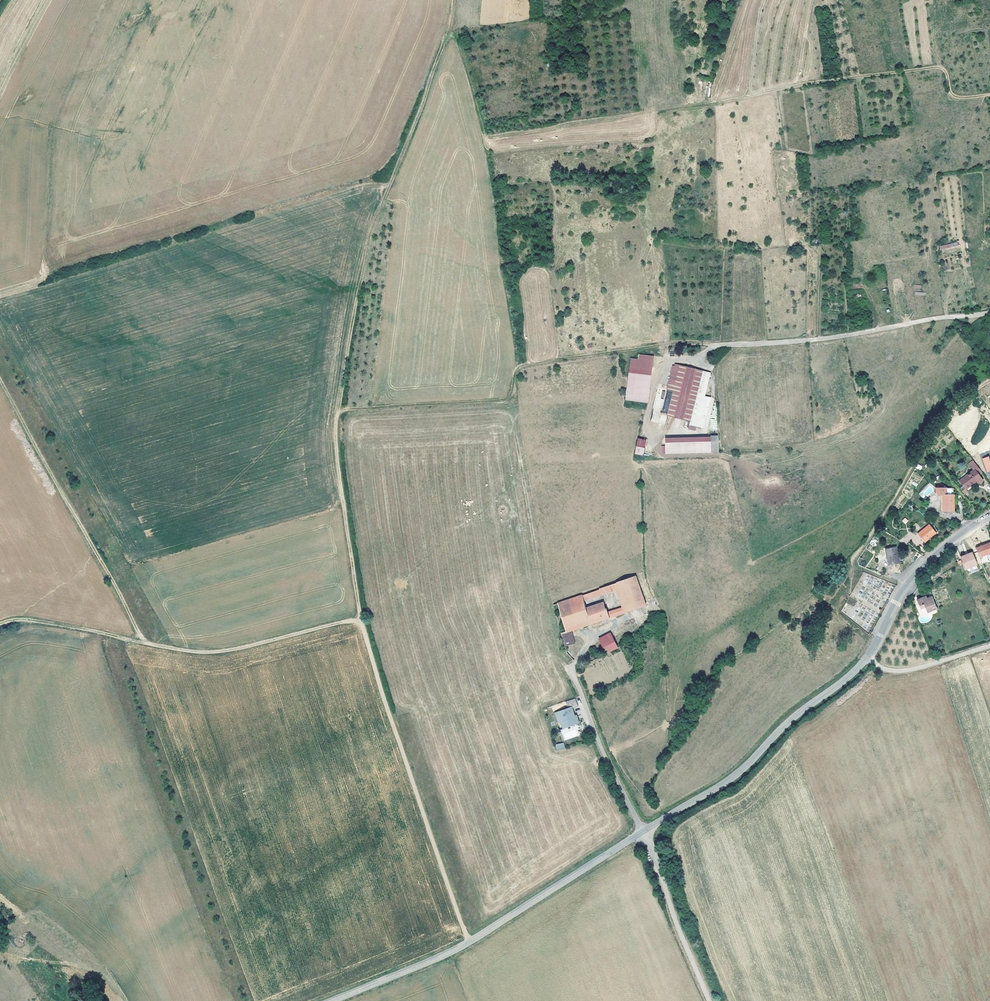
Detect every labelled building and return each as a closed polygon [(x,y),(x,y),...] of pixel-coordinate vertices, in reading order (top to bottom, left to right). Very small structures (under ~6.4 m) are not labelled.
[(630,358),(626,396),(648,399),(653,356),(639,354),(638,359),(630,358)] [(704,370),(676,363),(675,366),(673,365),(667,389),(674,390),(667,416),(690,421),(689,428),(696,430),(697,426),(690,424),(704,370)] [(711,372),(704,370),(690,424),(697,426),(703,427),(711,397),(705,396),(711,372)] [(711,435),(666,437),(666,453),(711,452),(711,435)] [(646,439),(638,437),(635,454),(643,455),(646,439)] [(989,471),(989,459),(989,456),(982,459),(987,473),(989,471)] [(976,480),(978,482),(983,479),(979,474),(982,472),(975,462),(970,465),(974,470),(960,480),(966,487),(976,480)] [(946,494),(946,488),(946,487),(945,487),(943,487),(937,487),(936,487),(936,491),(938,494),(940,494),(940,500),(943,500),(943,503),(943,510),(950,510),(953,509),(953,496),(953,493),(951,494),(946,494)] [(932,534),(933,536),(936,533),(929,524),(918,533),(924,541),(932,534)] [(989,554),(989,543),(975,549),(979,558),(989,554)] [(898,562),(897,561),(902,560),(901,553),(896,554),(895,546),(884,548),(887,564),(898,562)] [(965,556),(960,558),(965,570),(977,565),(972,553),(967,555),(968,556),(965,557),(965,556)] [(585,607),(585,605),(582,597),(615,586),(619,600),(621,605),(613,607),(615,613),(645,603),(635,574),(598,586),(599,587),(552,602),(560,631),(570,628),(609,615),(607,609),(605,605),(604,606),(602,600),(591,603),(591,606),(585,607)] [(937,609),(932,597),(926,599),(925,597),(917,601),(920,607),(924,605),(925,608),(927,613),(937,609)] [(574,641),(570,628),(560,631),(564,644),(574,641)] [(606,652),(617,646),(610,634),(599,640),(606,652)] [(578,708),(575,700),(565,703),(568,710),(555,715),(559,724),(561,723),(564,722),(567,728),(579,723),(576,716),(574,717),(571,710),(578,708)]
